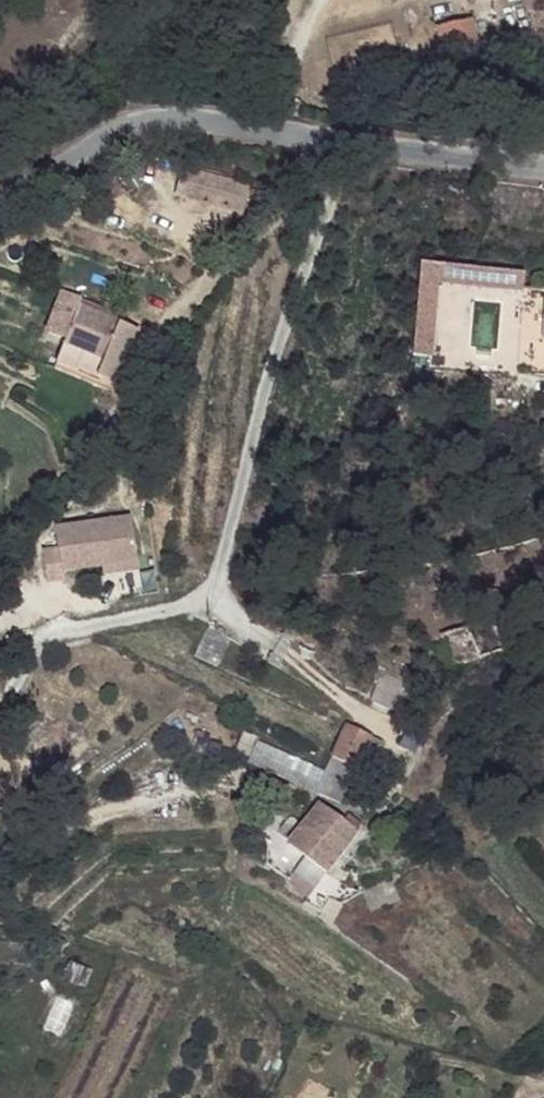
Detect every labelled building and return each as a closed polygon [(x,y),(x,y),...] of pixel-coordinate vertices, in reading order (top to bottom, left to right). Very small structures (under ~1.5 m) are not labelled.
[(478,49),(471,20),(437,27),(443,56),(478,49)] [(414,359),(433,360),(436,286),(522,290),(523,272),(419,267),(414,359)] [(66,338),(79,306),(63,299),(50,332),(66,338)] [(129,354),(138,330),(79,306),(66,338),(57,360),(117,385),(129,354)] [(143,360),(154,337),(138,330),(129,354),(143,360)] [(140,558),(130,514),(55,532),(60,552),(44,556),(51,587),(68,583),(66,575),(104,566),(140,558)] [(106,574),(142,566),(140,558),(104,566),(106,574)] [(503,649),(491,619),(465,627),(478,658),(503,649)] [(218,667),(233,632),(210,622),(194,656),(218,667)] [(518,689),(503,649),(478,658),(465,627),(439,635),(443,648),(458,710),(518,689)] [(395,711),(407,685),(383,674),(371,700),(395,711)] [(341,801),(362,755),(373,760),(382,743),(346,726),(325,772),(257,742),(260,737),(245,730),(237,750),(250,757),(248,760),(341,801)] [(327,874),(360,829),(362,825),(348,815),(344,821),(319,804),(287,845),(304,857),(327,874)] [(314,892),(327,874),(304,857),(290,874),(298,880),(314,892)] [(400,898),(391,877),(361,891),(370,910),(400,898)] [(306,903),(314,892),(298,880),(290,891),(306,903)] [(334,921),(342,904),(329,897),(320,912),(334,921)]
